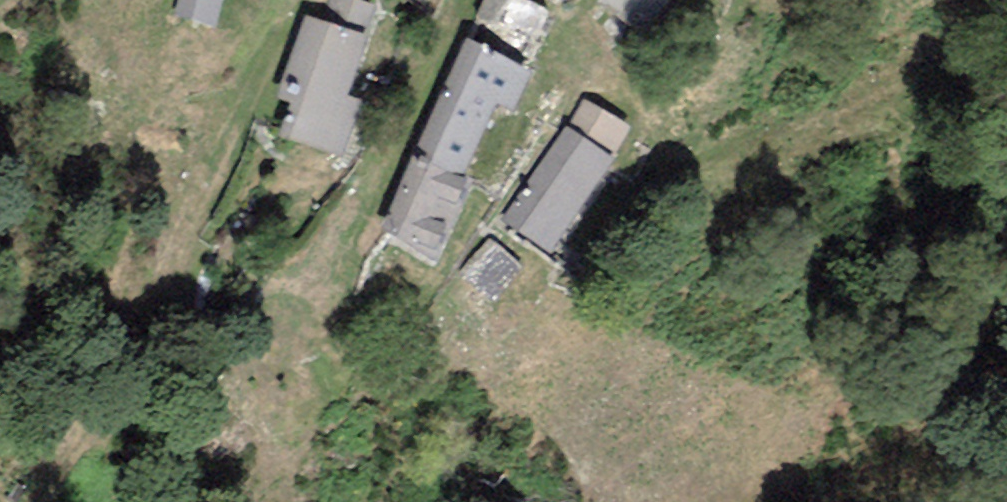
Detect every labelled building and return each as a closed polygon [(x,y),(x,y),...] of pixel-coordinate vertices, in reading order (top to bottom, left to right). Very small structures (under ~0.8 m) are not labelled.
[(559,20),(519,0),(500,0),(485,29),(541,57),(559,20)] [(613,14),(639,39),(657,0),(598,0),(613,14)] [(352,41),(291,2),(264,93),(278,103),(272,125),(330,162),(343,117),(332,110),(352,41)] [(511,72),(450,33),(417,146),(456,170),(479,93),(501,108),(511,72)] [(622,124),(578,99),(561,124),(604,155),(622,124)] [(601,158),(557,125),(494,218),(537,249),(601,158)] [(463,183),(406,151),(377,223),(422,259),(432,231),(442,239),(463,183)] [(490,301),(521,266),(486,238),(454,272),(490,301)] [(22,488),(12,483),(4,498),(10,501),(14,501),(22,488)]
